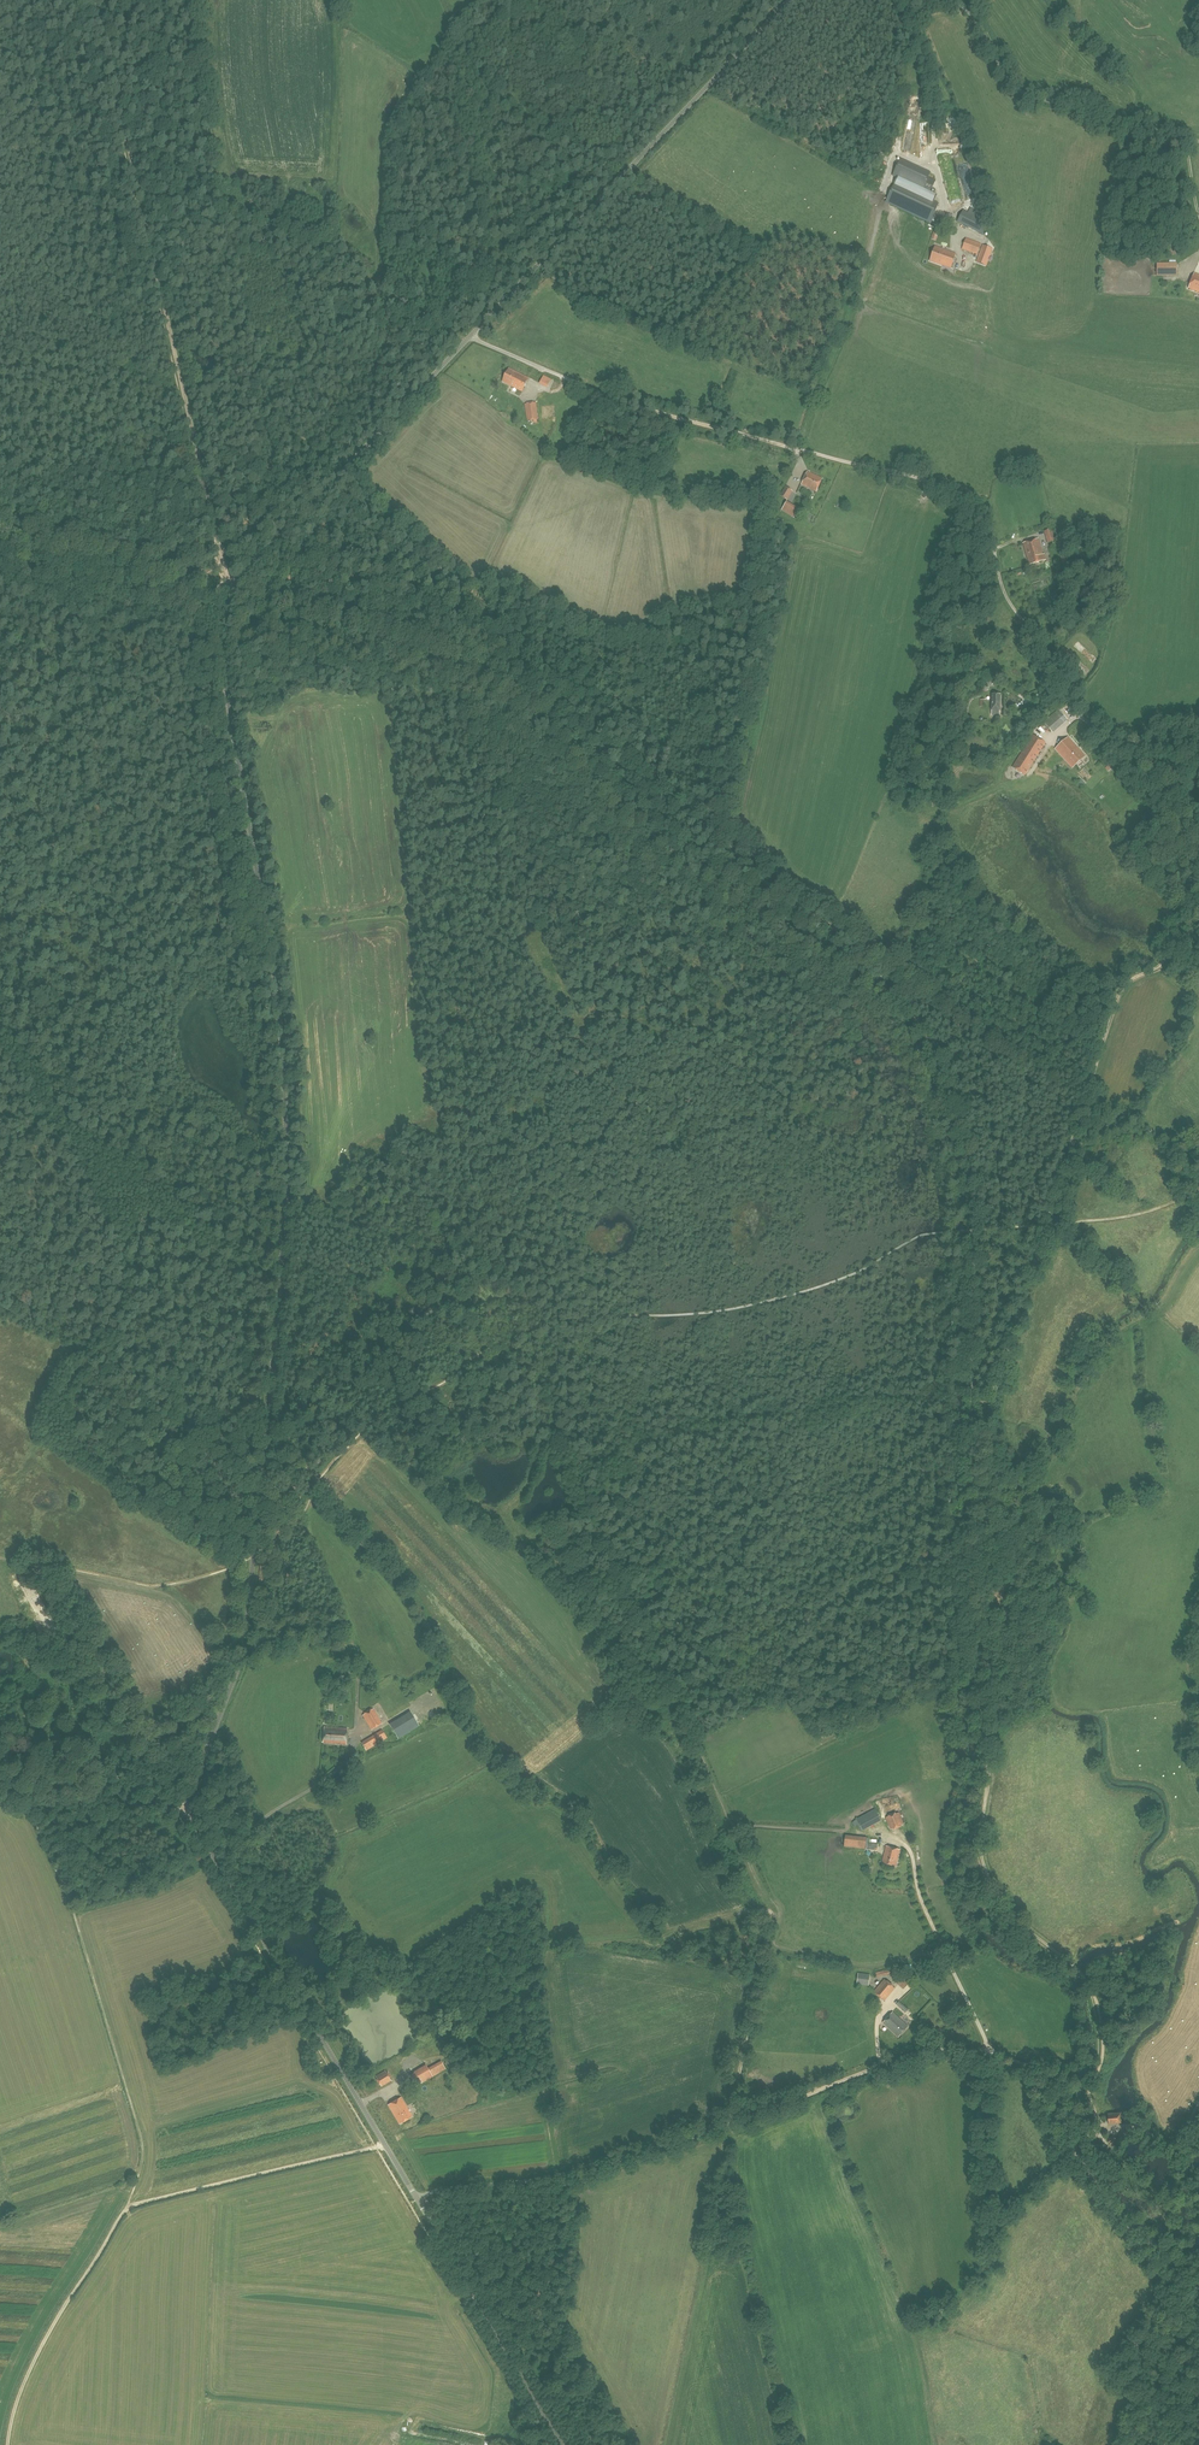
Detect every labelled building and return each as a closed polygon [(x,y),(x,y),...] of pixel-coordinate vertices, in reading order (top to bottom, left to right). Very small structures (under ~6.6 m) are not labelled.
[(936,181),(929,178),(931,173),(901,159),(893,176),(898,178),(930,193),(936,181)] [(898,178),(895,183),(935,202),(937,196),(930,193),(898,178)] [(934,213),(939,203),(935,202),(895,183),(887,201),(930,222),(938,225),(942,217),(934,213)] [(988,222),(964,210),(957,222),(982,234),(988,222)] [(966,239),(962,249),(978,254),(981,245),(966,239)] [(993,249),(983,245),(976,262),(987,266),(993,249)] [(956,254),(935,246),(930,261),(951,268),(956,254)] [(1157,276),(1163,276),(1177,276),(1177,263),(1157,263),(1157,276)] [(1198,292),(1198,275),(1194,273),(1188,288),(1198,292)] [(502,381),(522,391),(528,378),(509,368),(502,381)] [(515,415),(520,397),(513,395),(507,413),(515,415)] [(528,421),(534,420),(538,419),(536,402),(525,404),(528,421)] [(556,433),(556,417),(548,417),(547,433),(556,433)] [(817,491),(823,478),(807,471),(801,484),(817,491)] [(781,495),(788,499),(793,492),(785,487),(781,495)] [(782,510),(795,517),(800,509),(787,501),(782,510)] [(770,523),(780,527),(782,527),(784,520),(772,516),(770,523)] [(1052,528),(1045,530),(1044,530),(1048,542),(1056,540),(1052,528)] [(1029,565),(1046,560),(1044,554),(1043,554),(1038,538),(1023,543),(1029,565)] [(1064,540),(1057,542),(1059,549),(1066,548),(1064,540)] [(1066,549),(1060,552),(1064,569),(1070,567),(1066,549)] [(1019,628),(1023,625),(1019,620),(1015,623),(1019,628)] [(992,715),(1000,715),(1000,709),(1000,695),(993,694),(992,699),(991,699),(991,703),(992,703),(992,715)] [(1058,709),(1055,712),(1043,722),(1045,724),(1053,733),(1068,720),(1058,709)] [(1045,743),(1033,735),(1013,766),(1025,774),(1045,743)] [(1085,755),(1068,737),(1055,748),(1072,767),(1085,755)] [(363,1715),(371,1729),(382,1723),(373,1709),(363,1715)] [(410,1710),(389,1722),(399,1738),(420,1726),(410,1710)] [(347,1728),(324,1727),(323,1742),(346,1744),(347,1728)] [(387,1738),(382,1730),(362,1743),(366,1750),(387,1738)] [(868,1821),(868,1822),(881,1815),(878,1810),(862,1819),(864,1823),(868,1821)] [(904,1825),(899,1812),(886,1817),(891,1830),(904,1825)] [(864,1830),(884,1821),(882,1816),(862,1824),(864,1830)] [(866,1849),(867,1837),(846,1835),(844,1846),(866,1849)] [(882,1863),(896,1867),(900,1849),(886,1845),(882,1863)] [(903,1989),(908,1984),(910,1982),(896,1968),(890,1975),(903,1989)] [(869,1974),(859,1972),(857,1984),(868,1986),(869,1974)] [(895,1988),(885,1979),(874,1992),(885,2000),(895,1988)] [(896,2004),(906,2013),(909,2009),(899,2001),(896,2004)] [(895,2023),(900,2018),(893,2012),(883,2022),(890,2029),(896,2024),(895,2023)] [(908,2026),(900,2018),(895,2023),(896,2024),(890,2029),(899,2037),(908,2026)] [(441,2060),(428,2068),(433,2076),(446,2068),(441,2060)] [(426,2064),(409,2074),(416,2086),(433,2076),(428,2068),(426,2064)] [(376,2076),(381,2086),(391,2080),(385,2071),(376,2076)] [(388,2104),(399,2124),(412,2116),(401,2097),(388,2104)] [(1109,2123),(1121,2122),(1121,2113),(1115,2113),(1108,2114),(1108,2116),(1109,2123)] [(1108,2140),(1111,2144),(1117,2139),(1114,2135),(1114,2136),(1109,2140),(1108,2139),(1108,2140)]
